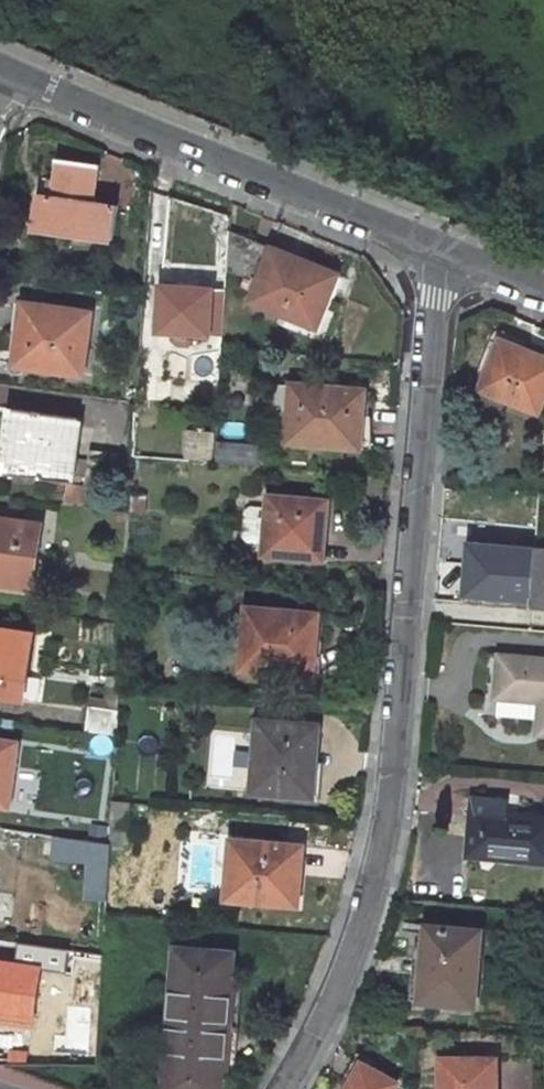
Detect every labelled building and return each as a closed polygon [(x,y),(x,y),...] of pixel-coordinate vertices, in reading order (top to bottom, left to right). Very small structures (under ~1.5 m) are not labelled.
[(103,166),(60,158),(54,195),(40,192),(34,229),(125,245),(131,209),(97,203),(103,166)] [(336,278),(231,236),(228,280),(257,286),(249,307),(315,332),(336,278)] [(213,287),(163,285),(160,332),(180,333),(179,344),(191,344),(191,340),(210,341),(213,287)] [(213,287),(210,341),(224,342),(228,288),(213,287)] [(89,314),(33,306),(30,329),(22,327),(17,363),(82,372),(89,314)] [(499,340),(480,391),(539,414),(543,401),(543,357),(499,340)] [(363,394),(271,387),(268,444),(366,451),(367,416),(361,416),(363,394)] [(81,416),(17,407),(8,472),(72,481),(81,416)] [(218,433),(190,431),(189,459),(217,460),(218,445),(218,433)] [(262,466),(263,448),(218,445),(217,460),(217,463),(262,466)] [(329,501),(268,497),(264,555),(317,559),(320,523),(328,523),(329,501)] [(0,514),(0,579),(41,584),(49,520),(0,514)] [(466,542),(463,597),(496,599),(543,602),(543,547),(466,542)] [(462,606),(495,608),(496,599),(463,597),(462,606)] [(318,615),(247,609),(241,669),(306,675),(308,654),(314,655),(318,615)] [(0,624),(0,690),(25,693),(33,628),(0,624)] [(498,654),(495,696),(538,699),(536,733),(543,733),(543,658),(498,654)] [(119,708),(90,705),(87,727),(117,732),(119,708)] [(306,722),(256,719),(253,792),(313,796),(315,759),(303,758),(306,722)] [(19,741),(0,738),(0,804),(10,805),(19,741)] [(471,798),(468,843),(481,844),(480,858),(543,862),(543,818),(505,815),(506,800),(471,798)] [(111,843),(129,844),(132,803),(113,801),(111,843)] [(291,842),(230,837),(229,858),(227,896),(287,901),(288,878),(300,879),(301,864),(289,863),(291,842)] [(50,861),(81,862),(80,899),(102,899),(104,840),(50,838),(50,861)] [(291,842),(289,863),(301,864),(302,843),(291,842)] [(468,843),(468,857),(480,858),(481,844),(468,843)] [(471,1006),(473,958),(474,943),(475,931),(424,928),(424,925),(400,924),(399,939),(416,940),(415,955),(423,955),(420,1003),(471,1006)] [(31,952),(31,943),(0,939),(0,948),(31,952)] [(165,1088),(214,1088),(215,1078),(211,1077),(212,1067),(225,1060),(232,995),(220,987),(221,977),(226,977),(228,953),(180,948),(165,1088)] [(420,1003),(423,955),(415,955),(411,954),(408,1003),(420,1003)] [(0,960),(0,1007),(2,1007),(1,1016),(30,1020),(38,966),(0,960)] [(235,1080),(245,979),(226,977),(221,977),(220,987),(232,995),(225,1060),(212,1067),(211,1077),(215,1078),(235,1080)] [(434,1063),(434,1088),(489,1088),(489,1062),(434,1063)] [(398,1086),(361,1065),(348,1088),(396,1088),(398,1086)]
